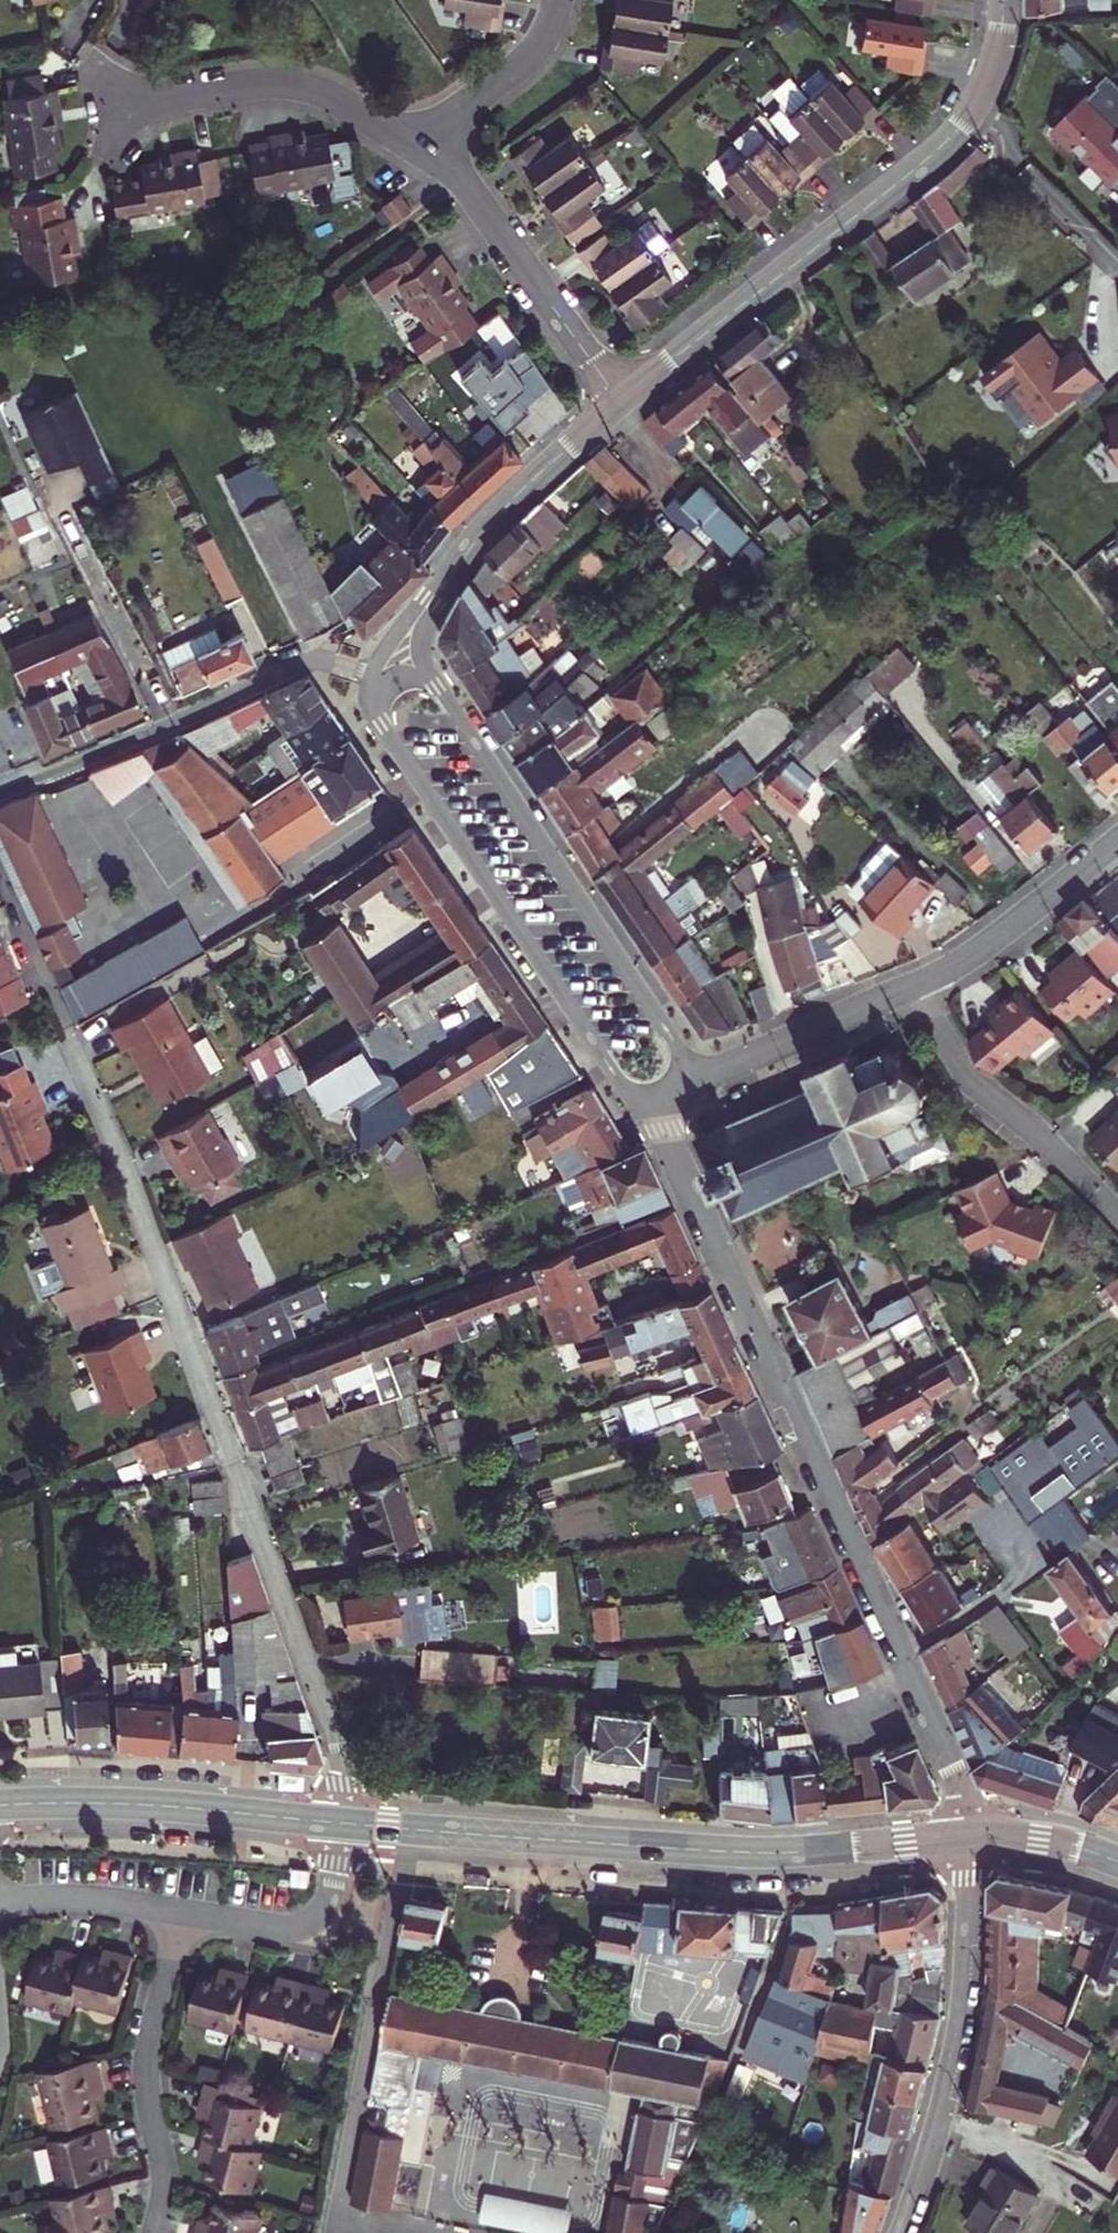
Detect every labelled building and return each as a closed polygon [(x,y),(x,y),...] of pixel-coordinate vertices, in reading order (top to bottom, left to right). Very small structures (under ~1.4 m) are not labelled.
[(443,4),(466,7),(464,24),(494,28),(499,29),(503,5),(498,5),(499,0),(443,0),(443,4)] [(612,21),(667,29),(671,0),(616,0),(615,5),(612,21)] [(896,9),(925,13),(930,14),(932,0),(897,0),(896,9)] [(1027,14),(1065,9),(1065,8),(1073,7),(1073,0),(1027,0),(1027,14)] [(886,66),(921,72),(925,48),(920,47),(921,40),(923,24),(867,15),(862,47),(889,51),(886,66)] [(604,43),(600,66),(636,72),(638,56),(662,59),(665,38),(683,40),(685,32),(667,29),(612,21),(610,37),(609,43),(604,43)] [(44,90),(41,72),(6,78),(9,96),(5,96),(7,104),(3,105),(7,132),(10,131),(14,152),(10,153),(14,175),(56,168),(52,147),(58,146),(55,125),(52,109),(60,108),(56,88),(44,90)] [(1109,73),(1097,85),(1099,87),(1088,98),(1086,95),(1054,127),(1075,149),(1077,146),(1113,184),(1117,179),(1117,83),(1109,73)] [(865,122),(879,109),(855,83),(843,94),(830,80),(810,98),(843,135),(856,124),(862,118),(865,122)] [(830,147),(843,135),(810,98),(795,82),(787,88),(790,91),(780,100),(783,103),(779,106),(802,131),(794,137),(790,141),(814,168),(828,156),(824,152),(830,147)] [(779,128),(790,141),(794,137),(763,103),(759,106),(779,128)] [(52,109),(55,125),(63,124),(60,108),(52,109)] [(856,124),(859,127),(865,122),(862,118),(856,124)] [(775,132),(786,145),(790,141),(779,128),(775,132)] [(288,140),(304,137),(302,130),(287,132),(288,140)] [(270,143),(248,146),(257,200),(280,196),(279,188),(286,187),(286,190),(312,186),(312,183),(335,179),(337,195),(359,191),(350,140),(347,141),(346,140),(328,143),(327,134),(304,137),(288,140),(287,132),(269,135),(270,143)] [(531,178),(541,192),(586,160),(568,135),(549,149),(539,136),(510,157),(524,176),(528,173),(531,178)] [(801,180),(814,168),(790,141),(786,145),(779,151),(766,138),(746,156),(779,193),(792,181),(798,176),(801,180)] [(873,232),(861,241),(883,274),(895,266),(915,298),(970,262),(949,230),(962,221),(946,198),(987,158),(989,156),(978,146),(958,166),(937,184),(924,195),(912,204),(935,238),(895,265),(873,232)] [(834,151),(830,147),(824,152),(828,156),(834,151)] [(142,177),(109,182),(116,221),(127,219),(127,216),(148,213),(147,209),(169,206),(170,209),(196,204),(195,200),(204,199),(203,195),(221,192),(215,157),(197,160),(195,148),(175,151),(176,159),(160,161),(140,165),(142,177)] [(550,213),(564,233),(594,212),(584,199),(604,185),(591,168),(606,157),(601,149),(586,160),(541,192),(551,205),(555,210),(550,213)] [(159,154),(160,161),(176,159),(175,151),(159,154)] [(766,205),(779,193),(746,156),(725,175),(738,189),(726,200),(750,226),(764,214),(760,210),(766,205)] [(792,181),(795,185),(801,180),(798,176),(792,181)] [(46,198),(44,186),(13,191),(15,203),(8,205),(12,228),(21,226),(22,233),(18,234),(23,260),(26,260),(30,282),(74,275),(70,252),(67,236),(77,235),(74,216),(64,218),(61,196),(46,198)] [(382,204),(394,221),(410,209),(398,192),(388,200),(382,204)] [(760,210),(764,214),(770,208),(766,205),(760,210)] [(564,233),(571,242),(600,221),(594,212),(564,233)] [(599,273),(609,286),(653,254),(668,243),(650,219),(616,243),(607,230),(577,251),(591,270),(595,268),(599,273)] [(70,252),(80,251),(77,235),(67,236),(70,252)] [(391,256),(395,262),(412,250),(407,244),(391,256)] [(430,259),(420,245),(412,250),(395,262),(367,282),(379,300),(395,289),(399,294),(401,292),(415,313),(418,311),(431,329),(411,343),(424,362),(474,329),(460,309),(468,303),(445,272),(451,267),(440,252),(430,259)] [(653,254),(609,286),(618,299),(622,304),(618,307),(632,327),(666,303),(656,289),(671,279),(653,254)] [(499,312),(475,328),(496,356),(519,340),(499,312)] [(783,340),(767,320),(719,360),(742,388),(739,391),(764,421),(770,416),(792,398),(760,359),(783,340)] [(1076,390),(1098,374),(1080,352),(1059,368),(1035,336),(1018,349),(1014,344),(994,360),(998,364),(983,376),(1000,399),(1015,387),(1043,424),(1080,395),(1076,390)] [(495,366),(476,350),(450,374),(521,458),(566,413),(520,350),(495,366)] [(689,384),(709,408),(748,456),(771,436),(712,366),(689,384)] [(382,392),(388,400),(398,391),(391,384),(382,392)] [(689,384),(644,421),(656,435),(673,455),(688,443),(679,433),(700,415),(709,408),(689,384)] [(89,483),(114,471),(99,439),(76,389),(21,414),(47,470),(77,457),(89,483)] [(398,391),(388,400),(423,440),(474,499),(521,458),(519,456),(488,421),(474,433),(489,449),(470,466),(443,437),(440,440),(398,391)] [(764,421),(777,437),(783,432),(770,416),(764,421)] [(1110,420),(1117,451),(1117,418),(1110,420)] [(449,524),(474,499),(423,440),(413,449),(432,471),(414,489),(429,505),(449,524)] [(605,447),(585,464),(605,485),(625,466),(609,451),(605,447)] [(258,462),(265,476),(270,473),(263,460),(258,462)] [(242,514),(281,494),(270,473),(265,476),(258,462),(230,476),(241,497),(235,500),(242,514)] [(349,477),(378,510),(390,499),(361,466),(349,477)] [(625,466),(605,485),(630,510),(650,491),(638,479),(625,466)] [(702,485),(683,504),(676,497),(664,509),(682,528),(684,526),(691,533),(701,523),(715,537),(733,555),(749,540),(713,505),(717,501),(702,485)] [(336,620),(343,617),(314,560),(281,494),(242,514),(304,636),(336,620)] [(395,537),(420,561),(449,524),(429,505),(418,519),(410,512),(406,515),(390,499),(378,510),(370,517),(386,533),(392,534),(395,537)] [(749,540),(753,536),(717,501),(713,505),(749,540)] [(564,526),(542,503),(502,541),(490,558),(510,578),(544,545),(547,549),(558,539),(554,535),(564,526)] [(18,535),(45,523),(38,508),(11,520),(18,535)] [(801,513),(789,522),(800,537),(812,527),(801,513)] [(789,522),(783,515),(762,532),(780,553),(800,537),(789,522)] [(691,533),(705,547),(706,546),(711,541),(715,537),(701,523),(691,533)] [(682,528),(672,538),(677,543),(696,561),(708,549),(705,547),(691,533),(684,526),(682,528)] [(196,543),(226,603),(241,595),(212,535),(196,543)] [(356,620),(364,635),(429,569),(420,561),(395,537),(345,585),(338,572),(325,579),(344,616),(348,624),(356,620)] [(711,541),(706,546),(722,562),(727,556),(711,541)] [(744,549),(762,567),(771,560),(752,541),(744,549)] [(665,555),(684,574),(696,561),(677,543),(665,555)] [(1105,552),(1112,560),(1117,555),(1117,549),(1114,545),(1105,552)] [(567,571),(582,586),(607,563),(592,547),(567,571)] [(744,549),(728,566),(747,583),(762,567),(744,549)] [(318,565),(325,579),(338,572),(328,553),(316,560),(318,565)] [(484,596),(510,578),(490,558),(465,593),(443,634),(443,642),(462,672),(501,647),(499,643),(507,637),(524,624),(519,618),(518,617),(510,623),(497,604),(492,608),(484,596)] [(518,609),(523,615),(529,608),(525,603),(518,609)] [(91,731),(142,710),(131,684),(92,612),(46,632),(60,663),(71,658),(84,653),(107,694),(93,700),(79,706),(91,731)] [(162,651),(181,693),(255,660),(242,632),(221,641),(215,627),(162,651)] [(45,751),(91,731),(79,706),(57,716),(49,696),(39,673),(60,663),(46,632),(7,650),(27,702),(24,703),(45,751)] [(501,647),(462,672),(491,714),(530,687),(529,685),(548,668),(534,647),(520,656),(507,637),(499,643),(501,647)] [(885,696),(918,667),(900,646),(868,675),(885,696)] [(569,649),(565,652),(576,665),(580,661),(569,649)] [(576,665),(565,652),(548,668),(529,685),(530,687),(491,714),(507,738),(547,711),(546,710),(569,690),(587,672),(598,661),(590,652),(580,661),(576,665)] [(71,658),(93,700),(107,694),(84,653),(71,658)] [(507,738),(521,759),(558,735),(551,725),(599,685),(595,681),(606,671),(598,661),(587,672),(569,690),(546,710),(547,711),(507,738)] [(639,720),(668,698),(647,669),(612,696),(633,725),(639,720)] [(307,674),(228,712),(236,730),(270,707),(287,732),(328,705),(307,674)] [(791,747),(818,775),(844,749),(840,745),(889,700),(885,696),(868,675),(791,747)] [(1117,739),(1117,685),(1113,680),(1087,702),(1117,739)] [(57,716),(79,706),(71,687),(49,696),(57,716)] [(521,759),(543,791),(579,765),(572,755),(595,738),(603,732),(599,726),(594,719),(602,715),(613,706),(605,696),(588,709),(574,720),(576,722),(558,735),(521,759)] [(840,745),(844,749),(892,704),(889,700),(840,745)] [(1025,714),(1041,733),(1056,721),(1040,702),(1025,714)] [(287,732),(267,746),(288,777),(301,768),(301,767),(312,760),(348,735),(328,705),(287,732)] [(1069,766),(1102,807),(1116,796),(1113,792),(1117,788),(1117,748),(1086,708),(1074,718),(1071,715),(1044,737),(1059,755),(1072,744),(1081,756),(1069,766)] [(228,712),(183,732),(203,750),(238,733),(236,730),(228,712)] [(594,719),(599,726),(607,721),(602,715),(594,719)] [(570,833),(594,816),(583,799),(594,791),(656,743),(639,720),(633,725),(602,747),(579,765),(543,791),(570,833)] [(973,757),(988,745),(969,722),(954,734),(973,757)] [(225,777),(178,734),(142,750),(91,769),(90,771),(90,773),(90,774),(112,803),(148,775),(155,770),(204,834),(247,899),(248,900),(284,876),(249,824),(254,820),(244,807),(252,802),(251,801),(225,777)] [(380,781),(348,735),(312,760),(344,806),(349,802),(380,781)] [(572,755),(579,765),(602,747),(595,738),(572,755)] [(1002,815),(990,825),(1020,863),(1061,830),(1030,793),(1044,782),(1031,765),(1027,768),(1017,756),(1007,764),(1005,762),(977,785),(1002,815)] [(803,795),(817,779),(794,760),(780,776),(779,775),(766,789),(797,816),(810,801),(803,795)] [(727,766),(717,773),(735,796),(743,789),(744,788),(727,766)] [(239,904),(247,899),(204,834),(155,770),(148,775),(193,835),(239,904)] [(609,840),(587,859),(599,878),(622,861),(633,876),(644,868),(721,807),(731,799),(735,796),(717,773),(676,805),(678,808),(620,856),(609,840)] [(731,799),(741,812),(754,801),(743,789),(735,796),(731,799)] [(583,799),(594,816),(605,808),(594,791),(583,799)] [(77,1023),(205,950),(186,916),(75,979),(66,961),(71,959),(63,942),(73,937),(82,933),(72,910),(86,903),(35,793),(0,806),(0,855),(60,987),(77,1023)] [(731,799),(721,807),(743,835),(753,827),(741,812),(731,799)] [(570,833),(587,859),(609,840),(608,837),(620,823),(609,806),(605,808),(594,816),(570,833)] [(1006,875),(1020,863),(990,825),(974,837),(1006,875)] [(488,938),(410,826),(356,864),(312,894),(311,895),(323,913),(333,906),(335,909),(346,902),(348,905),(378,884),(401,908),(419,895),(442,927),(445,932),(373,978),(370,974),(335,922),(303,943),(337,995),(355,1022),(387,1001),(462,956),(488,938)] [(356,864),(339,838),(295,869),(303,880),(310,891),(312,894),(356,864)] [(862,903),(899,936),(914,920),(908,914),(936,884),(915,865),(905,856),(890,842),(865,869),(866,878),(876,887),(862,903)] [(921,859),(915,865),(936,884),(943,877),(921,859)] [(622,861),(599,878),(634,931),(670,907),(679,920),(692,910),(702,902),(687,883),(666,900),(644,868),(633,876),(622,861)] [(736,874),(747,894),(760,888),(760,887),(751,863),(736,874)] [(936,884),(959,905),(970,893),(947,872),(943,877),(936,884)] [(687,883),(702,902),(709,897),(696,877),(687,883)] [(760,888),(772,942),(790,936),(788,930),(803,925),(799,910),(792,877),(760,887),(760,888)] [(876,887),(866,878),(852,893),(862,903),(876,887)] [(728,882),(717,890),(733,911),(744,903),(728,882)] [(1057,922),(1080,949),(1104,978),(1117,967),(1117,938),(1085,899),(1057,922)] [(799,910),(803,925),(817,925),(818,906),(799,910)] [(670,907),(634,931),(655,962),(691,939),(705,930),(692,910),(679,920),(670,907)] [(779,970),(786,992),(821,979),(815,963),(838,956),(834,949),(851,938),(837,919),(831,922),(817,925),(803,925),(788,930),(790,936),(772,942),(779,970)] [(370,974),(373,978),(445,932),(442,927),(370,974)] [(63,942),(71,959),(81,954),(73,937),(63,942)] [(525,1013),(535,1006),(488,938),(462,956),(387,1001),(406,1030),(433,1014),(430,1010),(435,1008),(431,1000),(451,988),(461,1003),(477,993),(487,987),(506,1015),(525,1013)] [(691,939),(655,962),(682,1002),(708,987),(705,982),(715,976),(691,939)] [(6,946),(0,948),(0,980),(18,974),(6,946)] [(1104,978),(1080,949),(1061,965),(1062,966),(1051,976),(1054,979),(1042,990),(1067,1020),(1079,1009),(1083,1014),(1114,989),(1104,978)] [(725,971),(728,978),(734,974),(731,968),(725,971)] [(743,1026),(750,1024),(728,978),(725,971),(718,975),(743,1026)] [(24,992),(18,974),(0,980),(0,999),(24,992)] [(743,1026),(718,975),(715,976),(705,982),(708,987),(682,1002),(707,1038),(743,1026)] [(807,998),(824,992),(820,981),(803,987),(807,998)] [(760,1020),(777,1014),(767,985),(751,991),(760,1020)] [(477,993),(494,1017),(506,1015),(487,987),(477,993)] [(1054,1030),(1021,991),(1002,1006),(1003,1008),(991,1017),(994,1021),(969,1042),(980,1062),(995,1072),(1020,1051),(1024,1056),(1054,1030)] [(165,998),(111,1029),(122,1049),(130,1045),(162,1102),(209,1075),(208,1074),(223,1065),(205,1034),(190,1042),(165,998)] [(525,1013),(506,1015),(521,1037),(524,1041),(547,1023),(535,1006),(525,1013)] [(524,1041),(485,1071),(508,1112),(581,1073),(547,1023),(524,1041)] [(242,1056),(256,1081),(275,1071),(293,1062),(298,1059),(279,1032),(259,1045),(242,1056)] [(485,1071),(524,1041),(521,1037),(479,1041),(448,1058),(346,1122),(361,1147),(406,1119),(485,1071)] [(812,1088),(697,1137),(734,1219),(794,1190),(843,1167),(851,1185),(856,1183),(859,1184),(861,1180),(897,1162),(913,1167),(951,1151),(940,1126),(930,1124),(927,1116),(928,1113),(926,1109),(928,1107),(925,1104),(927,1093),(931,1093),(931,1090),(927,1091),(922,1080),(925,1078),(924,1075),(920,1078),(911,1073),(912,1068),(908,1067),(906,1064),(903,1063),(900,1055),(901,1052),(899,1050),(897,1053),(887,1052),(885,1048),(882,1049),(884,1053),(860,1063),(857,1056),(852,1054),(854,1049),(850,1048),(848,1053),(812,1069),(807,1067),(805,1070),(810,1072),(815,1083),(810,1085),(812,1088)] [(293,1062),(275,1071),(286,1091),(304,1081),(293,1062)] [(20,1063),(0,1069),(0,1148),(8,1169),(32,1160),(30,1155),(54,1146),(45,1123),(42,1124),(38,1113),(46,1110),(34,1079),(28,1082),(20,1063)] [(479,1077),(461,1089),(475,1112),(494,1100),(479,1077)] [(629,1146),(593,1086),(590,1087),(534,1119),(540,1131),(525,1139),(536,1160),(549,1152),(573,1139),(589,1165),(629,1146)] [(207,1109),(158,1136),(173,1164),(181,1159),(187,1172),(197,1190),(202,1187),(211,1202),(242,1185),(233,1170),(242,1165),(226,1137),(223,1139),(207,1109)] [(1117,1167),(1117,1113),(1109,1121),(1111,1123),(1093,1140),(1117,1167)] [(549,1152),(563,1176),(589,1165),(573,1139),(549,1152)] [(630,1148),(573,1174),(590,1208),(594,1206),(601,1225),(620,1217),(669,1198),(643,1142),(630,1148)] [(173,1164),(179,1176),(187,1172),(181,1159),(173,1164)] [(1025,1208),(1013,1203),(997,1171),(983,1178),(956,1191),(968,1216),(959,1220),(972,1249),(994,1239),(1013,1245),(1016,1251),(1030,1256),(1035,1254),(1040,1255),(1057,1210),(1037,1202),(1034,1209),(1026,1206),(1025,1208)] [(111,1268),(87,1206),(42,1224),(66,1286),(55,1290),(63,1311),(124,1287),(116,1266),(111,1268)] [(553,1255),(530,1264),(539,1289),(557,1341),(588,1330),(601,1326),(601,1325),(614,1320),(609,1308),(608,1304),(607,1303),(607,1302),(605,1302),(604,1301),(602,1301),(595,1305),(582,1274),(612,1262),(629,1255),(658,1243),(683,1298),(691,1294),(708,1286),(699,1265),(674,1208),(554,1258),(553,1255)] [(229,1212),(173,1238),(186,1267),(194,1264),(203,1284),(199,1285),(210,1309),(257,1287),(234,1237),(239,1234),(229,1212)] [(789,1301),(821,1362),(920,1309),(912,1292),(880,1308),(878,1318),(869,1322),(834,1257),(825,1262),(803,1274),(811,1289),(789,1301)] [(524,1295),(539,1289),(530,1264),(492,1278),(501,1303),(524,1295)] [(1117,1302),(1117,1276),(1106,1285),(1117,1302)] [(492,1278),(442,1297),(452,1321),(454,1320),(459,1334),(461,1339),(479,1332),(471,1314),(496,1305),(500,1315),(505,1313),(501,1303),(492,1278)] [(318,1282),(325,1299),(333,1295),(326,1279),(318,1282)] [(241,1314),(207,1328),(225,1374),(253,1363),(259,1360),(258,1357),(255,1349),(293,1334),(286,1314),(325,1299),(318,1282),(317,1281),(241,1314)] [(920,1309),(924,1317),(930,1314),(927,1307),(938,1301),(928,1284),(912,1292),(920,1309)] [(601,1325),(601,1326),(605,1337),(577,1346),(578,1349),(583,1366),(612,1357),(613,1359),(631,1353),(633,1357),(687,1337),(696,1357),(733,1339),(708,1286),(691,1294),(683,1298),(666,1303),(654,1307),(654,1306),(640,1311),(630,1314),(614,1320),(601,1325)] [(501,1303),(505,1313),(528,1305),(524,1295),(501,1303)] [(442,1297),(400,1314),(409,1338),(415,1351),(459,1334),(454,1320),(452,1321),(442,1297)] [(821,1362),(800,1373),(834,1455),(872,1434),(873,1436),(888,1428),(904,1420),(935,1403),(932,1398),(938,1395),(950,1389),(960,1385),(948,1362),(878,1399),(869,1383),(908,1362),(897,1340),(928,1324),(924,1317),(920,1309),(821,1362)] [(400,1314),(356,1331),(366,1356),(372,1374),(375,1385),(380,1402),(402,1393),(388,1356),(385,1347),(409,1338),(400,1314)] [(557,1341),(561,1354),(578,1349),(577,1346),(605,1337),(601,1326),(588,1330),(557,1341)] [(85,1349),(109,1412),(154,1394),(141,1362),(150,1358),(138,1328),(85,1349)] [(321,1345),(331,1369),(335,1381),(338,1387),(372,1374),(366,1356),(356,1331),(321,1345)] [(746,1367),(733,1339),(696,1357),(680,1364),(653,1374),(656,1382),(684,1371),(689,1384),(691,1387),(713,1377),(715,1381),(746,1367)] [(289,1357),(297,1382),(312,1377),(331,1369),(321,1345),(289,1357)] [(970,1380),(957,1354),(946,1360),(948,1362),(960,1385),(970,1380)] [(226,1377),(237,1409),(266,1398),(265,1395),(280,1389),(297,1382),(289,1357),(256,1370),(254,1366),(253,1363),(225,1374),(226,1377)] [(402,1393),(417,1388),(407,1359),(392,1364),(402,1393)] [(714,1405),(756,1389),(746,1367),(715,1381),(713,1377),(691,1387),(694,1393),(672,1401),(671,1399),(653,1405),(650,1395),(649,1392),(609,1405),(612,1415),(623,1412),(631,1436),(661,1424),(659,1418),(664,1416),(667,1422),(683,1416),(701,1410),(714,1405)] [(326,1384),(333,1402),(342,1399),(338,1387),(335,1381),(331,1369),(312,1377),(316,1388),(326,1384)] [(352,1393),(354,1400),(357,1409),(369,1405),(380,1402),(375,1385),(352,1393)] [(266,1398),(268,1405),(284,1400),(280,1389),(265,1395),(266,1398)] [(770,1449),(782,1445),(756,1389),(714,1405),(725,1428),(698,1439),(710,1468),(739,1459),(770,1449)] [(950,1389),(938,1395),(942,1402),(953,1396),(950,1389)] [(237,1409),(250,1445),(258,1443),(287,1434),(300,1429),(292,1409),(288,1410),(284,1400),(268,1405),(266,1398),(237,1409)] [(321,1398),(305,1404),(312,1425),(346,1413),(342,1404),(326,1410),(321,1398)] [(992,1470),(1006,1488),(1031,1523),(1056,1505),(1074,1530),(1093,1536),(1065,1498),(1117,1459),(1117,1439),(1088,1399),(1070,1413),(1083,1431),(1054,1452),(1041,1434),(992,1470)] [(342,1404),(346,1413),(357,1409),(354,1400),(344,1404),(342,1404)] [(305,1404),(292,1409),(300,1429),(312,1425),(305,1404)] [(990,1409),(967,1427),(977,1439),(1000,1421),(990,1409)] [(683,1416),(687,1428),(705,1421),(701,1410),(683,1416)] [(467,1446),(458,1416),(441,1421),(450,1451),(467,1446)] [(199,1418),(110,1453),(115,1465),(141,1454),(147,1472),(211,1447),(199,1418)] [(904,1420),(888,1428),(894,1439),(910,1430),(904,1420)] [(442,1454),(450,1452),(450,1451),(441,1421),(433,1424),(442,1454)] [(258,1443),(264,1460),(292,1450),(287,1434),(258,1443)] [(872,1434),(834,1455),(853,1495),(870,1485),(856,1461),(878,1446),(873,1436),(872,1434)] [(856,1461),(870,1485),(901,1463),(886,1440),(878,1446),(856,1461)] [(928,1507),(970,1476),(967,1471),(980,1461),(963,1440),(897,1489),(899,1491),(913,1510),(917,1507),(924,1502),(928,1507)] [(669,1480),(671,1489),(693,1483),(705,1514),(739,1501),(745,1517),(756,1513),(762,1527),(795,1513),(770,1449),(739,1459),(710,1468),(698,1472),(669,1480)] [(265,1462),(268,1473),(297,1464),(293,1452),(265,1462)] [(967,1471),(970,1476),(970,1475),(984,1466),(980,1461),(967,1471)] [(268,1473),(270,1476),(298,1466),(297,1464),(268,1473)] [(270,1476),(275,1491),(303,1481),(298,1466),(270,1476)] [(977,1474),(991,1495),(1003,1487),(989,1466),(977,1474)] [(397,1474),(358,1486),(370,1525),(357,1530),(364,1555),(417,1539),(397,1474)] [(970,1476),(928,1507),(945,1531),(987,1500),(970,1476)] [(192,1483),(194,1498),(224,1494),(222,1478),(192,1483)] [(659,1482),(662,1492),(671,1489),(669,1480),(659,1482)] [(852,1496),(853,1499),(872,1489),(870,1485),(853,1495),(852,1496)] [(872,1489),(853,1499),(855,1503),(874,1493),(872,1489)] [(913,1510),(899,1491),(881,1503),(874,1493),(855,1503),(875,1545),(876,1545),(911,1522),(907,1516),(913,1510)] [(226,1509),(224,1494),(194,1498),(196,1513),(226,1509)] [(1056,1505),(1031,1523),(1059,1561),(1071,1552),(1075,1549),(1093,1536),(1074,1530),(1056,1505)] [(797,1581),(836,1565),(810,1507),(795,1513),(762,1527),(774,1552),(776,1551),(787,1576),(793,1573),(797,1581)] [(1110,1524),(1117,1535),(1117,1518),(1110,1524)] [(876,1545),(903,1588),(938,1565),(911,1522),(876,1545)] [(1075,1549),(1071,1552),(1076,1559),(1079,1556),(1075,1549)] [(1058,1630),(1076,1654),(1062,1665),(1073,1679),(1103,1647),(1101,1644),(1117,1628),(1117,1617),(1076,1559),(1071,1552),(1059,1561),(1048,1569),(1081,1614),(1058,1630)] [(314,1766),(323,1755),(252,1553),(227,1561),(233,1651),(236,1681),(270,1679),(272,1707),(264,1707),(269,1762),(314,1766)] [(832,1627),(859,1617),(836,1565),(797,1581),(775,1590),(784,1618),(796,1624),(826,1613),(832,1627)] [(938,1565),(903,1588),(929,1629),(965,1607),(973,1602),(969,1596),(961,1601),(938,1565)] [(526,1593),(528,1628),(559,1627),(557,1574),(530,1575),(531,1593),(526,1593)] [(394,1592),(345,1599),(351,1636),(399,1629),(401,1640),(428,1636),(424,1604),(432,1603),(429,1581),(393,1586),(394,1592)] [(615,1603),(593,1606),(597,1639),(619,1636),(615,1603)] [(992,1632),(998,1640),(1015,1627),(999,1604),(980,1617),(992,1632)] [(813,1634),(828,1684),(856,1675),(880,1664),(859,1617),(832,1627),(813,1634)] [(998,1640),(1012,1659),(1022,1651),(1029,1646),(1015,1627),(998,1640)] [(975,1654),(972,1646),(961,1654),(950,1636),(937,1643),(922,1651),(950,1710),(973,1691),(963,1668),(973,1663),(970,1656),(975,1654)] [(465,1651),(422,1647),(420,1677),(462,1680),(465,1651)] [(65,1707),(61,1658),(16,1662),(15,1648),(0,1649),(0,1713),(65,1707)] [(75,1738),(110,1735),(106,1685),(84,1687),(81,1649),(60,1651),(61,1658),(65,1707),(67,1735),(75,1734),(75,1738)] [(236,1684),(236,1681),(233,1651),(219,1652),(220,1663),(206,1664),(207,1687),(208,1707),(202,1756),(233,1759),(238,1710),(238,1705),(238,1700),(237,1693),(237,1688),(236,1684)] [(113,1662),(117,1748),(178,1754),(184,1704),(127,1699),(125,1661),(113,1662)] [(193,1661),(180,1662),(184,1704),(178,1754),(202,1756),(208,1707),(207,1687),(196,1687),(193,1661)] [(615,1669),(596,1668),(594,1690),(614,1691),(615,1669)] [(950,1710),(975,1765),(985,1758),(986,1758),(990,1755),(1004,1746),(1030,1723),(1026,1719),(1022,1723),(984,1683),(973,1691),(950,1710)] [(1114,1771),(1117,1767),(1117,1715),(1097,1703),(1088,1716),(1070,1748),(1114,1771)] [(580,1790),(584,1751),(649,1759),(644,1797),(663,1799),(665,1783),(690,1786),(693,1764),(668,1761),(669,1755),(659,1754),(660,1740),(645,1739),(647,1713),(595,1707),(594,1712),(591,1742),(581,1741),(566,1739),(561,1788),(580,1790)] [(583,1711),(581,1741),(591,1742),(594,1712),(583,1711)] [(779,1751),(764,1753),(766,1770),(771,1818),(826,1812),(823,1785),(820,1763),(808,1730),(777,1734),(779,1751)] [(875,1780),(879,1805),(931,1800),(937,1790),(915,1739),(887,1752),(884,1747),(870,1753),(871,1755),(875,1780)] [(1004,1746),(990,1755),(1012,1762),(1025,1753),(1004,1746)] [(975,1765),(983,1783),(987,1791),(987,1792),(988,1792),(989,1792),(989,1793),(990,1793),(1002,1791),(1003,1790),(1004,1788),(1057,1805),(1065,1779),(1064,1779),(1067,1772),(1065,1767),(1063,1766),(1064,1765),(1025,1753),(1012,1762),(990,1755),(986,1758),(985,1758),(975,1765)] [(823,1785),(826,1812),(879,1805),(875,1780),(871,1755),(853,1757),(854,1769),(861,1768),(862,1780),(823,1785)] [(1114,1771),(1085,1799),(1081,1813),(1117,1825),(1117,1767),(1114,1771)] [(720,1769),(719,1812),(771,1818),(766,1770),(750,1769),(720,1769)] [(314,1867),(292,1867),(292,1886),(315,1885),(314,1867)] [(1074,1889),(1001,1874),(991,1882),(991,1908),(1019,1913),(1018,1929),(1040,1932),(1042,1933),(1044,1920),(1067,1924),(1068,1918),(1074,1889)] [(935,1886),(915,1889),(924,1943),(929,1976),(913,1980),(910,1994),(942,1999),(946,1938),(947,1897),(935,1886)] [(910,1994),(913,1980),(912,1980),(913,1974),(915,1974),(910,1945),(924,1943),(915,1889),(886,1894),(887,1919),(886,1950),(885,1962),(900,1964),(893,2008),(940,2017),(940,2016),(942,1999),(910,1994)] [(1096,1896),(1074,1889),(1068,1918),(1087,1925),(1096,1896)] [(887,1919),(886,1894),(840,1903),(841,1911),(842,1911),(840,1940),(839,1940),(837,1956),(836,1969),(836,1971),(874,1968),(868,2009),(847,2004),(847,2006),(830,2002),(827,2018),(817,2046),(870,2058),(871,2052),(879,2005),(893,2008),(900,1964),(885,1962),(886,1950),(887,1919)] [(1096,1896),(1087,1925),(1083,1938),(1098,1943),(1088,1969),(1116,1980),(1117,1974),(1117,1905),(1096,1896)] [(447,1907),(410,1900),(402,1941),(439,1948),(447,1907)] [(682,1948),(686,1903),(648,1900),(645,1917),(639,1950),(682,1954),(682,1948)] [(740,1908),(686,1903),(682,1948),(736,1953),(740,1908)] [(753,1939),(755,1909),(740,1908),(736,1953),(769,1955),(774,1940),(753,1939)] [(1019,1913),(991,1908),(989,1984),(1044,2014),(1045,1992),(1039,1988),(1040,1932),(1018,1929),(1019,1913)] [(639,1950),(645,1917),(608,1910),(601,1951),(637,1959),(639,1950)] [(840,1940),(842,1911),(841,1911),(796,1913),(796,1930),(795,1930),(789,1941),(821,1942),(817,1953),(837,1956),(839,1940),(840,1940)] [(817,1953),(821,1942),(789,1941),(777,1978),(831,1999),(835,1986),(825,1982),(826,1978),(811,1972),(815,1959),(817,1953)] [(75,2002),(86,1957),(69,1952),(68,1957),(57,1954),(56,1959),(39,1955),(27,2002),(72,2013),(75,2002)] [(119,2013),(134,1957),(117,1952),(116,1957),(105,1954),(104,1959),(87,1955),(86,1957),(75,2002),(119,2013)] [(751,2005),(763,1972),(753,1968),(741,2001),(751,2005)] [(235,2031),(250,1975),(233,1971),(232,1975),(221,1973),(220,1977),(203,1973),(191,2020),(235,2031)] [(746,2049),(777,1978),(771,1975),(740,2047),(746,2049)] [(831,1999),(777,1978),(746,2049),(755,2059),(806,2083),(817,2046),(827,2018),(830,2002),(831,2001),(831,1999)] [(291,2040),(306,1983),(290,1979),(288,1984),(278,1981),(276,1986),(260,1982),(247,2028),(291,2040)] [(322,1988),(306,1983),(291,2040),(335,2051),(347,2005),(330,2000),(331,1995),(320,1993),(322,1988)] [(1044,2014),(989,1984),(983,2018),(971,2075),(998,2082),(1007,2042),(1025,2046),(1031,2036),(1083,2065),(1093,2046),(1094,2042),(1067,2027),(1044,2014)] [(1067,2027),(1074,2008),(1045,1992),(1044,2014),(1067,2027)] [(352,2203),(392,2210),(401,2161),(423,2165),(438,2089),(416,2085),(422,2052),(444,2057),(613,2089),(613,2088),(646,2094),(643,2110),(640,2110),(628,2174),(625,2190),(624,2196),(616,2195),(608,2232),(656,2232),(657,2231),(669,2205),(668,2204),(687,2160),(688,2160),(695,2144),(711,2109),(730,2061),(711,2057),(711,2056),(679,2050),(681,2040),(681,2039),(681,2037),(680,2035),(679,2033),(678,2032),(676,2031),(674,2031),(672,2031),(670,2031),(669,2032),(667,2033),(666,2035),(666,2037),(664,2047),(623,2039),(523,2019),(523,2015),(523,2012),(522,2010),(522,2008),(521,2006),(519,2003),(518,2002),(516,2000),(514,1999),(512,1997),(508,1996),(505,1995),(502,1995),(500,1995),(497,1996),(495,1997),(493,1997),(491,1999),(489,2000),(487,2003),(486,2004),(485,2007),(484,2008),(482,2012),(392,1994),(371,2102),(386,2105),(390,2109),(390,2110),(386,2128),(386,2129),(381,2132),(366,2129),(352,2203)] [(893,2008),(879,2005),(871,2052),(928,2066),(940,2017),(893,2008)] [(444,2057),(422,2052),(416,2085),(438,2089),(444,2057)] [(928,2066),(871,2052),(870,2058),(863,2086),(920,2099),(928,2066)] [(103,2087),(96,2059),(74,2064),(57,2068),(40,2072),(53,2128),(100,2117),(96,2100),(101,2099),(98,2088),(103,2087)] [(1050,2095),(998,2082),(971,2075),(965,2100),(995,2108),(994,2108),(1013,2114),(1038,2120),(1050,2095)] [(209,2118),(204,2136),(206,2136),(251,2148),(264,2097),(221,2086),(208,2083),(201,2109),(206,2110),(204,2117),(209,2118)] [(920,2099),(863,2086),(854,2119),(858,2120),(909,2133),(911,2133),(920,2099)] [(1051,2124),(1063,2101),(1050,2095),(1038,2120),(1051,2124)] [(1117,2171),(1117,2095),(1105,2117),(1109,2120),(1089,2155),(1117,2171)] [(386,2128),(390,2110),(379,2109),(369,2116),(377,2127),(386,2128)] [(1038,2120),(1013,2114),(1009,2129),(1034,2135),(1038,2120)] [(894,2196),(909,2133),(858,2120),(854,2147),(862,2149),(865,2140),(878,2144),(876,2153),(868,2188),(894,2196)] [(110,2144),(106,2127),(60,2138),(50,2140),(60,2185),(107,2174),(103,2157),(108,2156),(105,2146),(110,2144)] [(251,2148),(206,2136),(202,2153),(206,2155),(205,2161),(209,2163),(205,2180),(251,2193),(262,2151),(251,2148)] [(878,2144),(865,2140),(862,2149),(876,2153),(878,2144)] [(981,2232),(1014,2232),(1039,2194),(995,2167),(984,2185),(990,2189),(968,2224),(981,2232)] [(625,2190),(628,2174),(619,2172),(616,2188),(625,2190)] [(894,2196),(868,2188),(849,2181),(847,2191),(841,2232),(879,2232),(894,2196)] [(110,2185),(53,2199),(59,2222),(42,2226),(43,2232),(109,2232),(111,2232),(107,2216),(111,2215),(109,2204),(114,2203),(110,2185)] [(197,2232),(257,2232),(261,2217),(215,2205),(211,2222),(206,2220),(204,2227),(199,2226),(197,2232)]
